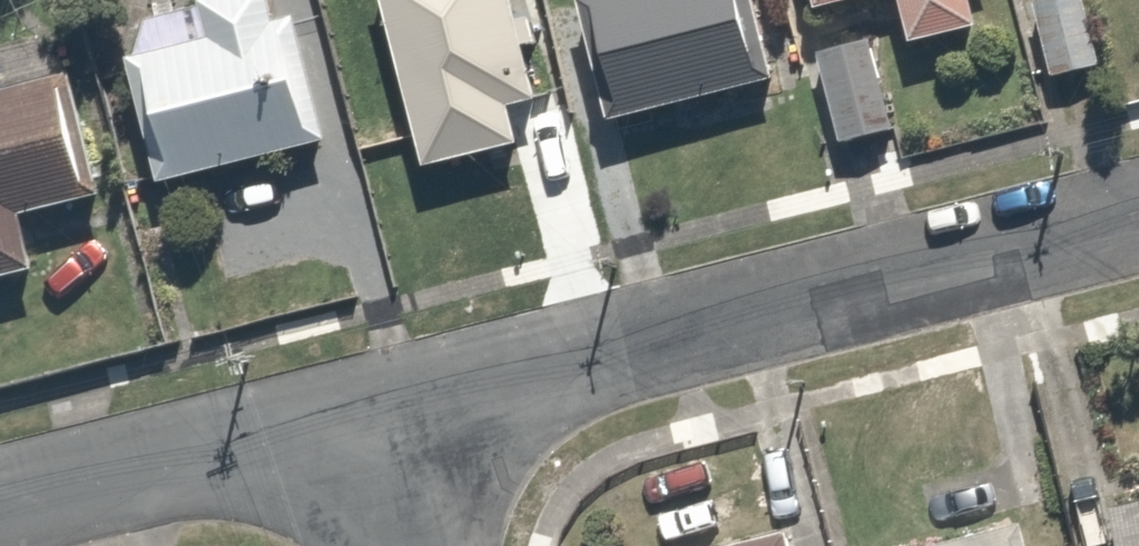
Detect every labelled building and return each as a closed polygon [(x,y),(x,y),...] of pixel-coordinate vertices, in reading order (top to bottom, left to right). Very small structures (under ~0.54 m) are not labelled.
[(132,59),(167,195),(332,152),(298,20),(277,25),(271,0),(228,0),(209,5),(217,37),(132,59)] [(539,17),(520,23),(513,0),(379,0),(428,173),(552,138),(530,59),(549,54),(539,17)] [(588,13),(625,137),(787,88),(761,0),(632,0),(588,13)] [(820,12),(862,0),(816,0),(820,12)] [(915,44),(985,25),(978,0),(903,0),(915,44)] [(1030,5),(1051,94),(1109,80),(1089,0),(1049,0),(1030,5)] [(858,49),(797,64),(819,158),(881,144),(858,49)] [(45,275),(31,214),(117,194),(89,71),(0,91),(0,285),(45,275)] [(1120,513),(1128,545),(1138,545),(1138,508),(1120,513)] [(960,545),(1032,545),(1027,529),(960,545)]
